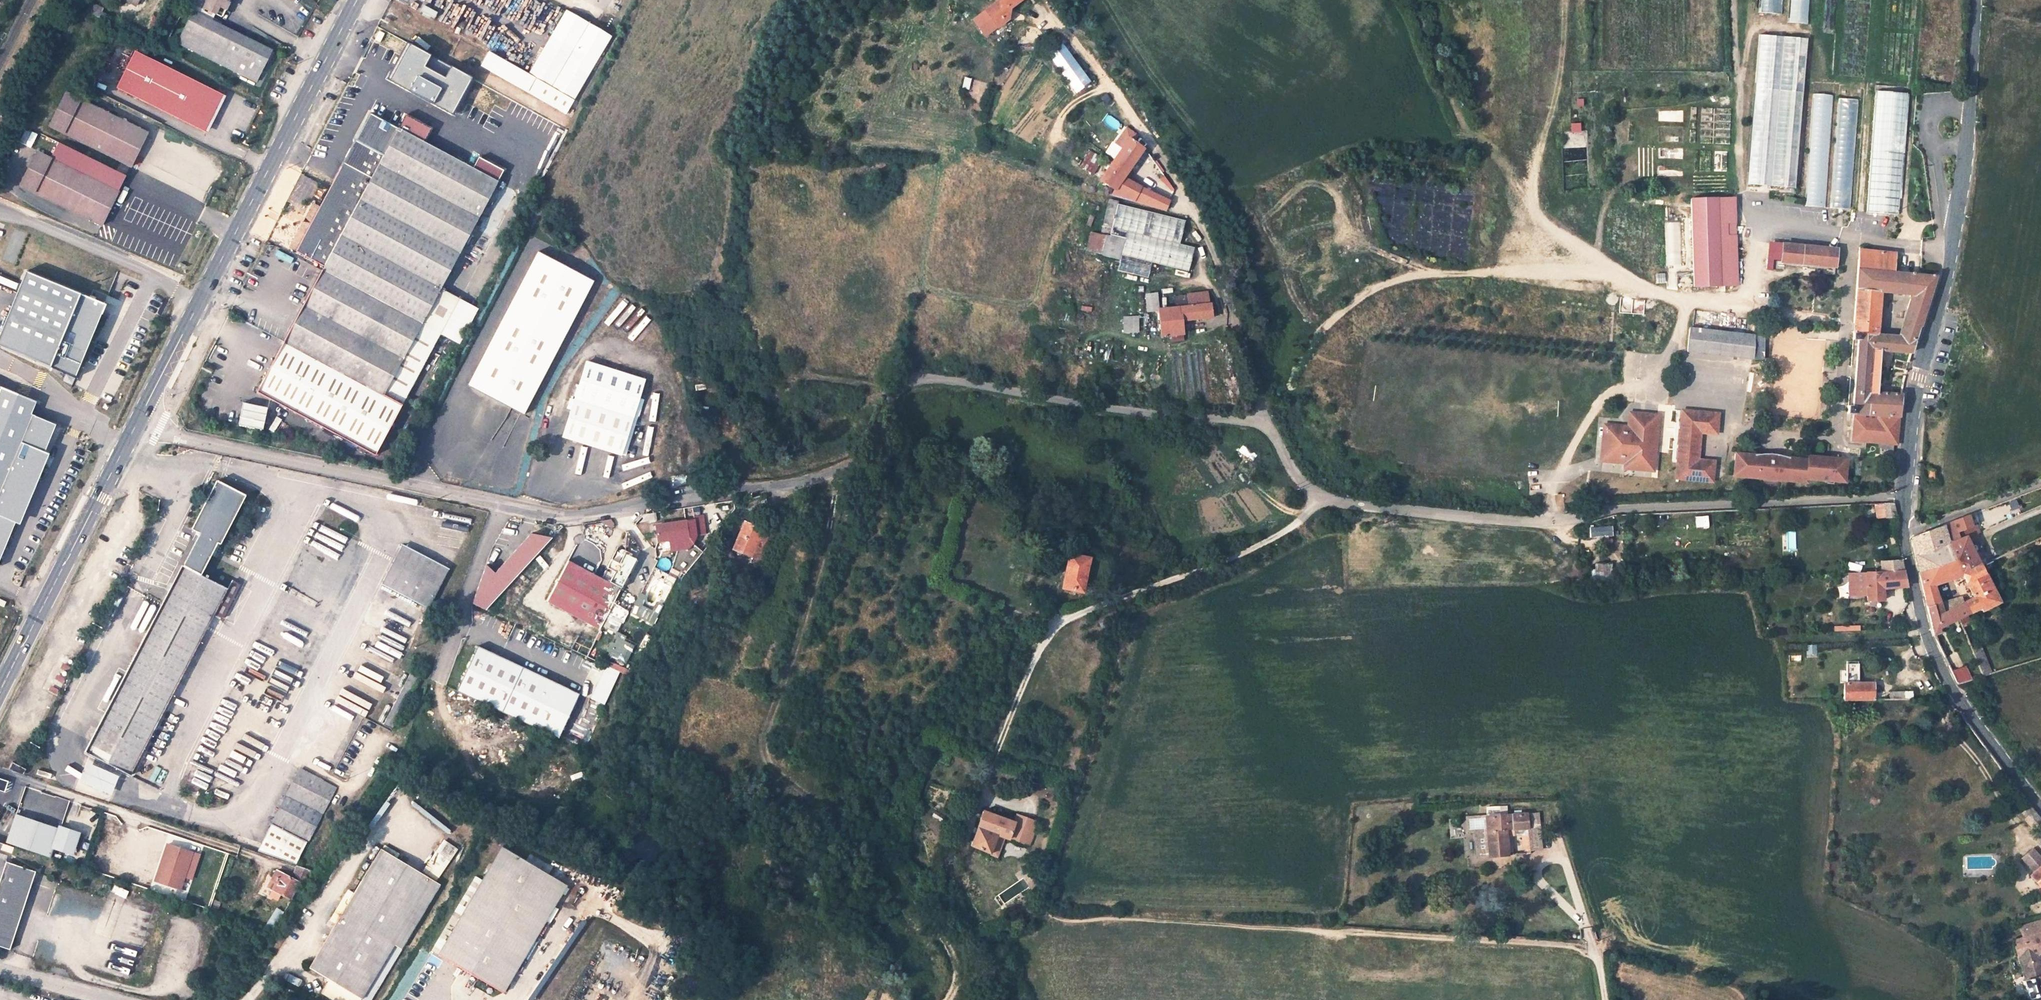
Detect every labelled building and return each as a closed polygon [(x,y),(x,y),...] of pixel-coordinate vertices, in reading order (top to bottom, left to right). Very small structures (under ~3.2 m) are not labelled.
[(175,42),(255,82),(272,50),(219,23),(230,0),(193,0),(190,8),(192,9),(175,42)] [(985,35),(1008,18),(1010,8),(1020,0),(1000,0),(973,19),(985,35)] [(1760,13),(1781,14),(1782,0),(1760,0),(1760,13)] [(1808,24),(1809,0),(1789,0),(1788,23),(1808,24)] [(94,2),(89,11),(103,17),(105,14),(101,12),(104,6),(94,2)] [(611,36),(566,10),(530,71),(575,98),(611,36)] [(1071,56),(1062,44),(1048,54),(1057,66),(1071,56)] [(223,93),(138,52),(120,89),(205,130),(223,93)] [(1057,66),(1076,92),(1090,82),(1071,56),(1057,66)] [(567,114),(575,99),(534,77),(527,91),(567,114)] [(1800,206),(1809,92),(1789,90),(1780,203),(1800,206)] [(1902,144),(1906,93),(1874,91),(1870,142),(1865,211),(1897,214),(1902,144)] [(147,133),(66,92),(49,127),(130,167),(147,133)] [(1835,94),(1815,92),(1806,206),(1825,208),(1835,94)] [(1859,100),(1839,99),(1830,208),(1851,210),(1859,100)] [(477,263),(515,191),(399,129),(371,115),(324,203),(317,200),(292,248),(326,266),(258,395),(374,457),(439,335),(440,335),(460,299),(478,264),(477,263)] [(1580,123),(1572,123),(1572,132),(1580,132),(1580,123)] [(1131,141),(1135,136),(1125,129),(1121,134),(1128,139),(1131,141)] [(1123,178),(1143,150),(1131,141),(1128,139),(1100,179),(1115,190),(1123,178)] [(59,140),(51,158),(118,192),(127,174),(59,140)] [(51,158),(37,151),(20,186),(101,226),(118,192),(51,158)] [(1110,154),(1105,151),(1101,157),(1106,159),(1110,154)] [(1102,159),(1089,152),(1080,167),(1093,175),(1102,159)] [(1166,178),(1158,169),(1156,171),(1163,180),(1166,178)] [(1115,190),(1111,196),(1134,202),(1141,188),(1123,178),(1115,190)] [(1151,206),(1157,196),(1141,188),(1134,202),(1151,206)] [(1169,202),(1157,196),(1151,206),(1164,210),(1169,202)] [(1738,285),(1736,197),(1692,199),(1694,286),(1738,285)] [(1118,202),(1109,200),(1100,235),(1091,233),(1087,250),(1119,258),(1119,255),(1122,242),(1117,241),(1118,236),(1110,234),(1112,226),(1117,204),(1118,202)] [(1185,221),(1117,204),(1112,226),(1125,230),(1179,243),(1185,221)] [(1122,242),(1125,230),(1112,226),(1110,234),(1118,236),(1117,241),(1122,242)] [(1119,255),(1149,262),(1186,271),(1192,246),(1179,243),(1125,230),(1122,242),(1119,255)] [(1836,267),(1837,250),(1783,245),(1782,262),(1836,267)] [(1848,413),(1866,415),(1866,418),(1854,417),(1852,439),(1875,442),(1897,444),(1901,394),(1877,393),(1880,351),(1910,353),(1918,329),(1920,326),(1936,277),(1893,273),(1895,254),(1860,250),(1852,339),(1858,340),(1852,407),(1849,406),(1848,413)] [(591,282),(536,252),(464,385),(521,415),(591,282)] [(45,433),(28,426),(37,404),(52,410),(100,293),(0,253),(0,543),(45,433)] [(1116,270),(1146,277),(1149,262),(1119,255),(1119,258),(1116,270)] [(1208,305),(1207,293),(1187,295),(1189,306),(1176,307),(1158,309),(1158,310),(1161,337),(1164,336),(1164,338),(1167,338),(1167,337),(1171,336),(1172,341),(1183,340),(1180,321),(1215,317),(1214,303),(1210,303),(1210,304),(1208,305)] [(1146,295),(1148,311),(1158,310),(1158,309),(1156,294),(1146,295)] [(1174,296),(1176,307),(1189,306),(1187,295),(1174,296)] [(454,342),(473,306),(460,299),(440,335),(454,342)] [(1137,317),(1121,316),(1121,333),(1137,333),(1137,317)] [(1753,358),(1762,359),(1763,326),(1755,326),(1754,335),(1753,358)] [(1732,356),(1734,332),(1690,328),(1687,351),(1732,356)] [(1753,358),(1754,335),(1734,332),(1732,356),(1753,358)] [(646,379),(588,361),(577,399),(576,401),(574,408),(565,437),(623,455),(636,412),(641,414),(645,399),(641,398),(646,379)] [(239,404),(234,426),(259,431),(263,409),(239,404)] [(1681,410),(1675,478),(1712,481),(1714,461),(1698,460),(1700,432),(1716,434),(1718,413),(1681,410)] [(1652,470),(1657,416),(1629,413),(1628,427),(1605,425),(1602,460),(1625,462),(1624,467),(1652,470)] [(327,441),(330,434),(311,427),(309,433),(327,441)] [(410,467),(415,457),(413,456),(414,454),(408,451),(403,462),(410,467)] [(1751,454),(1737,453),(1735,475),(1750,477),(1809,482),(1809,479),(1847,482),(1849,460),(1841,459),(1839,461),(1838,463),(1836,462),(1836,460),(1834,458),(1810,456),(1810,460),(1787,458),(1783,461),(1763,459),(1760,455),(1751,454)] [(246,496),(217,481),(191,530),(199,534),(183,566),(182,565),(84,753),(130,776),(214,615),(222,619),(240,585),(232,581),(228,589),(201,575),(217,544),(220,545),(246,496)] [(1894,502),(1885,503),(1885,504),(1887,517),(1896,517),(1894,502)] [(1885,504),(1876,505),(1878,519),(1887,517),(1885,504)] [(1945,534),(1955,530),(1956,532),(1972,526),(1968,516),(1943,526),(1945,534)] [(689,537),(686,522),(656,526),(658,541),(689,537)] [(752,558),(764,531),(744,522),(733,550),(752,558)] [(1945,534),(1943,526),(1914,538),(1911,542),(1915,559),(1919,573),(1956,560),(1948,543),(1945,534)] [(1974,526),(1972,526),(1956,532),(1955,530),(1945,534),(1948,543),(1977,533),(1974,526)] [(752,558),(763,562),(774,535),(764,531),(752,558)] [(1979,565),(1970,545),(1980,540),(1977,533),(1948,543),(1956,560),(1962,574),(1979,565)] [(468,607),(483,611),(547,539),(527,534),(492,572),(478,569),(468,607)] [(396,564),(440,587),(449,569),(405,546),(396,564)] [(600,630),(621,589),(636,560),(625,554),(609,583),(567,561),(546,601),(600,630)] [(1090,559),(1070,555),(1063,588),(1083,592),(1090,559)] [(1881,561),(1882,572),(1904,571),(1901,560),(1881,561)] [(1933,585),(1963,575),(1962,574),(1956,560),(1919,573),(1924,592),(1927,607),(1940,604),(1933,585)] [(440,587),(396,564),(384,586),(429,609),(440,587)] [(1969,613),(1979,607),(1981,610),(1997,602),(1979,565),(1962,574),(1963,575),(1973,597),(1963,602),(1969,613)] [(1907,586),(1904,571),(1882,572),(1850,573),(1850,595),(1869,594),(1869,600),(1884,599),(1883,587),(1907,586)] [(1943,613),(1963,602),(1961,597),(1940,604),(1943,613)] [(1934,635),(1939,632),(1938,628),(1958,618),(1962,626),(1971,622),(1967,613),(1969,613),(1963,602),(1943,613),(1940,604),(1927,607),(1930,618),(1932,626),(1932,631),(1934,635)] [(1115,612),(1098,619),(1101,628),(1118,621),(1115,612)] [(604,659),(615,635),(611,633),(599,657),(604,659)] [(626,672),(638,646),(615,635),(604,659),(603,661),(626,672)] [(548,734),(569,689),(479,646),(458,691),(548,734)] [(1979,646),(1972,649),(1984,676),(1991,674),(1979,646)] [(1972,655),(1969,648),(1956,653),(1959,660),(1972,655)] [(1857,663),(1847,663),(1847,679),(1857,679),(1857,663)] [(605,666),(590,698),(602,704),(617,672),(605,666)] [(1952,671),(1957,685),(1970,680),(1965,666),(1952,671)] [(1874,699),(1874,683),(1845,684),(1845,700),(1874,699)] [(559,739),(580,694),(569,689),(548,734),(559,739)] [(23,775),(26,770),(13,763),(9,770),(23,775)] [(119,776),(87,763),(79,781),(111,794),(119,776)] [(301,770),(258,853),(296,865),(335,788),(301,770)] [(5,792),(8,782),(0,779),(0,791),(5,792)] [(1026,828),(983,811),(971,845),(997,857),(1004,838),(1028,846),(1037,824),(1029,821),(1026,828)] [(1527,812),(1487,817),(1488,829),(1489,856),(1506,855),(1504,830),(1528,828),(1527,812)] [(71,854),(78,833),(60,827),(59,830),(16,817),(7,844),(51,858),(54,849),(71,854)] [(1488,829),(1476,831),(1478,857),(1489,856),(1488,829)] [(510,986),(574,876),(509,839),(446,947),(510,986)] [(442,841),(427,870),(440,877),(456,848),(442,841)] [(184,890),(196,854),(171,846),(159,882),(184,890)] [(2033,847),(2024,853),(2029,863),(2035,871),(2030,875),(2040,888),(2040,860),(2039,857),(2033,847)] [(440,882),(381,848),(342,913),(309,968),(329,980),(321,994),(331,999),(362,999),(363,999),(371,999),(440,882)] [(37,870),(24,866),(7,861),(8,858),(0,855),(0,946),(12,950),(37,870)] [(297,866),(294,873),(299,879),(298,882),(277,871),(268,887),(292,899),(311,871),(297,866)] [(225,903),(215,900),(212,909),(224,913),(226,907),(224,906),(225,903)] [(284,913),(277,909),(269,922),(262,919),(258,925),(273,930),(284,913)] [(2019,927),(2023,938),(2013,940),(2025,980),(2024,980),(2029,997),(2040,993),(2040,964),(2038,952),(2040,951),(2040,920),(2019,927)]
